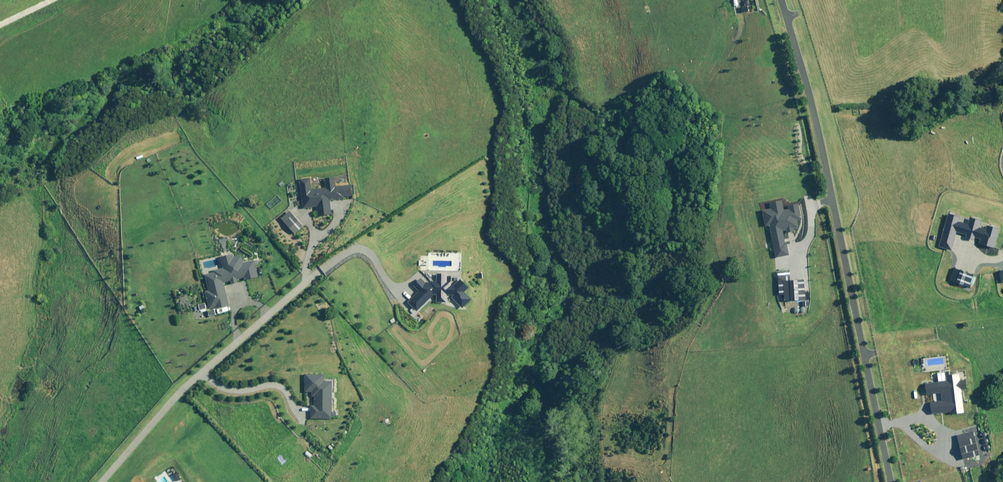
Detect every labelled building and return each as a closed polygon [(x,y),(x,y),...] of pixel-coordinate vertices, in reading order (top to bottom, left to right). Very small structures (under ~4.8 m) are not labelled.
[(310,176),(299,178),(303,208),(316,206),(317,215),(332,213),(330,199),(343,197),(343,195),(351,195),(350,184),(335,186),(334,176),(324,178),(325,187),(311,189),(310,176)] [(788,208),(784,209),(782,199),(769,201),(771,207),(762,209),(765,225),(769,224),(776,257),(788,255),(783,230),(786,229),(787,232),(794,230),(793,228),(799,227),(797,219),(802,219),(798,202),(788,204),(788,208)] [(288,210),(280,218),(294,232),(302,225),(288,210)] [(949,212),(939,246),(950,250),(956,231),(967,235),(966,237),(975,240),(975,237),(981,239),(980,242),(994,247),(1000,228),(987,224),(986,229),(980,227),(982,220),(970,216),(968,223),(959,221),(961,215),(949,212)] [(209,309),(228,305),(223,282),(230,280),(231,283),(237,281),(237,279),(243,277),(244,279),(258,276),(254,260),(243,262),(242,255),(233,257),(232,253),(219,256),(222,267),(213,270),(213,272),(204,274),(208,289),(204,290),(209,309)] [(955,266),(950,279),(969,287),(974,274),(955,266)] [(446,273),(437,273),(437,281),(431,281),(431,284),(427,284),(420,278),(413,285),(418,290),(407,301),(416,311),(433,294),(436,294),(436,302),(445,302),(445,294),(453,294),(454,295),(451,297),(462,308),(471,299),(464,291),(468,287),(460,278),(454,284),(450,284),(450,281),(446,281),(446,273)] [(785,294),(785,300),(805,299),(804,279),(789,280),(789,276),(778,277),(779,294),(785,294)] [(333,381),(323,381),(323,373),(305,373),(304,392),(311,392),(311,395),(314,396),(313,405),(310,405),(310,418),(332,419),(333,381)] [(941,392),(942,400),(930,401),(932,414),(951,412),(951,414),(964,412),(963,406),(961,390),(967,389),(965,379),(960,380),(960,374),(946,375),(946,380),(925,383),(926,394),(941,392)] [(975,431),(957,435),(963,460),(981,456),(975,431)]
